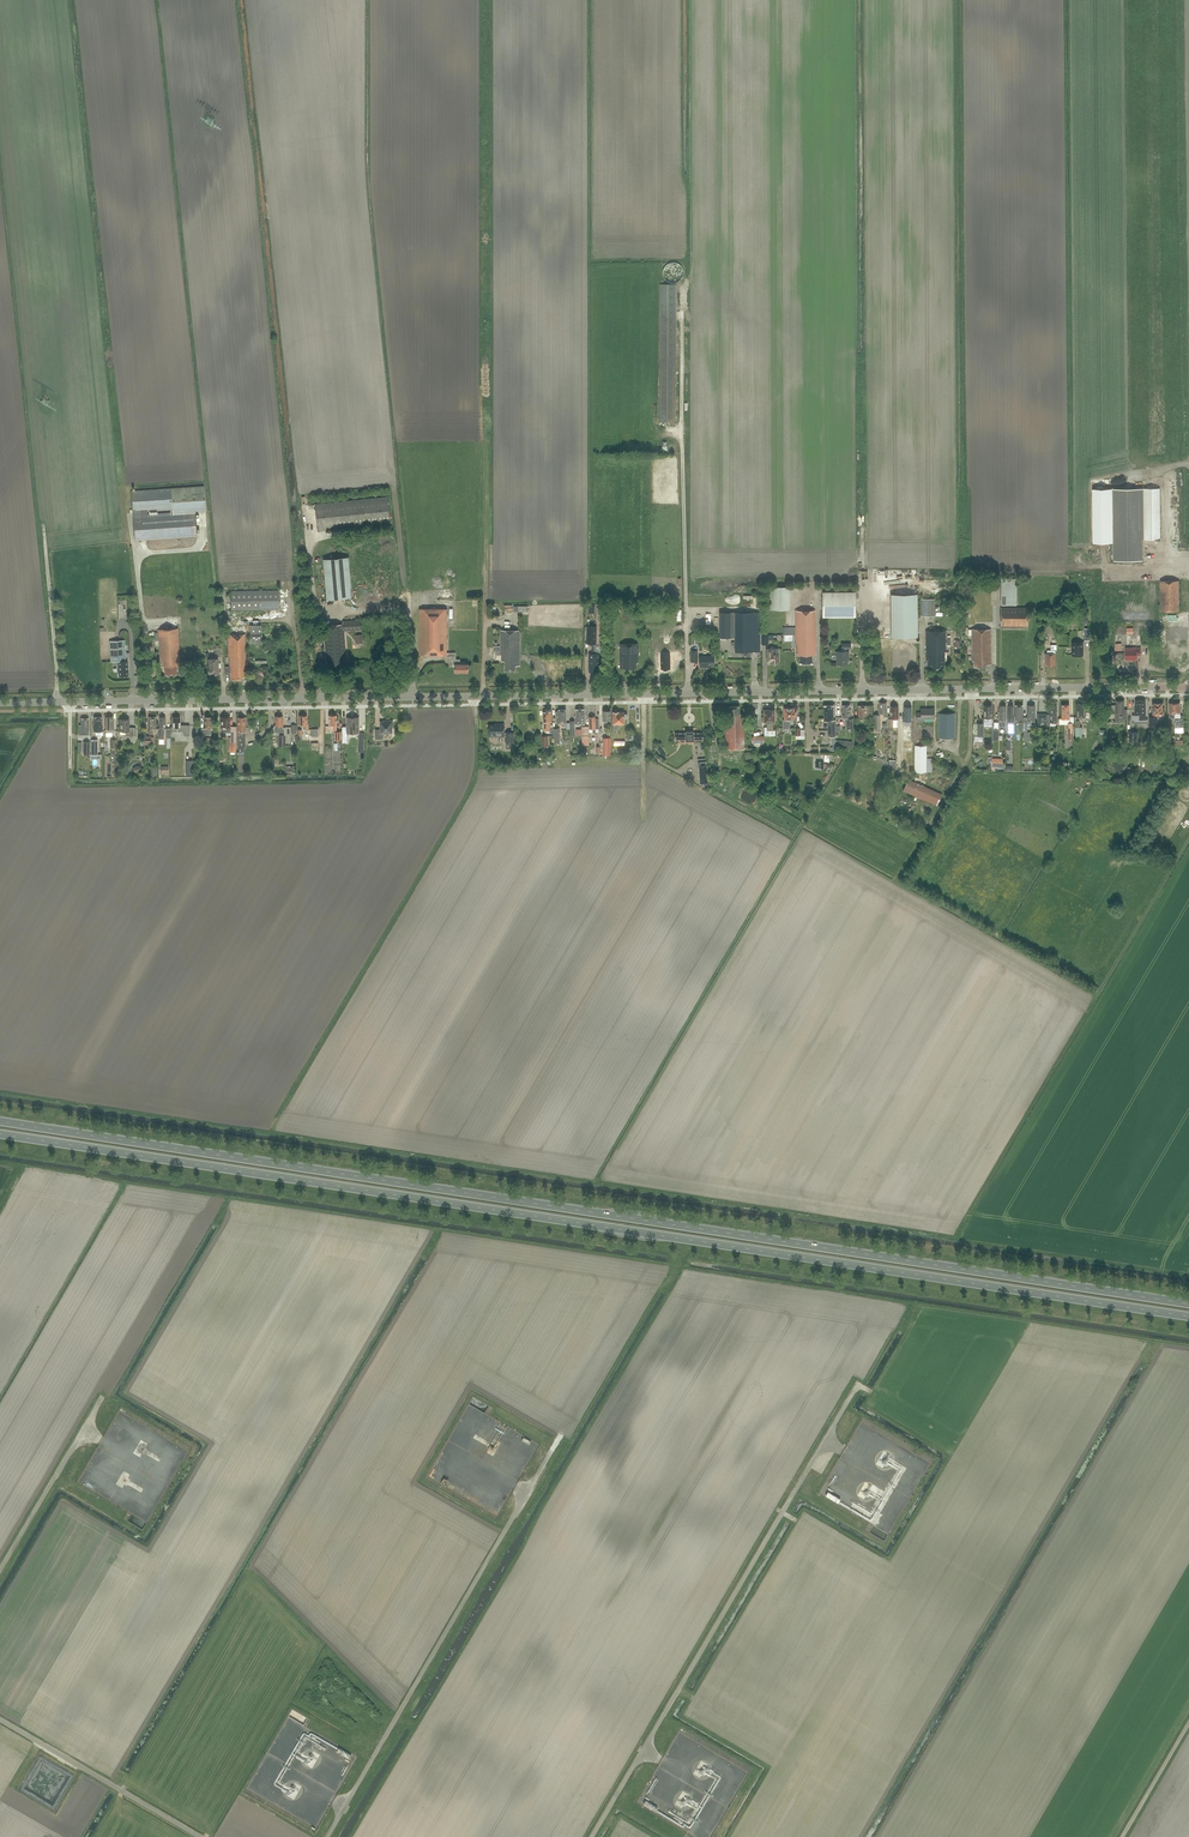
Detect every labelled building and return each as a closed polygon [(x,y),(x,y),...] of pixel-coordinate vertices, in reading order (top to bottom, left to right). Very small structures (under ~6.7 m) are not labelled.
[(676,285),(660,285),(659,422),(670,422),(670,426),(676,426),(676,285)] [(135,541),(197,536),(196,513),(206,513),(204,486),(131,491),(135,541)] [(1113,542),(1114,561),(1143,560),(1143,539),(1161,539),(1160,488),(1094,489),(1095,542),(1113,542)] [(318,532),(391,524),(388,497),(315,504),(318,532)] [(351,588),(352,588),(349,557),(323,559),(327,600),(352,597),(351,588)] [(1017,578),(1001,578),(1001,605),(1017,605),(1017,578)] [(1180,611),(1180,581),(1160,581),(1160,611),(1180,611)] [(769,609),(789,609),(789,586),(769,586),(769,609)] [(279,610),(279,590),(231,591),(231,611),(279,610)] [(856,617),(856,592),(823,592),(823,618),(856,617)] [(891,594),(891,638),(918,637),(917,594),(891,594)] [(935,599),(921,599),(921,616),(935,616),(935,599)] [(1028,629),(1028,607),(1001,607),(1001,629),(1028,629)] [(468,672),(468,664),(466,664),(466,662),(460,662),(460,659),(456,659),(456,653),(447,653),(447,609),(419,609),(419,655),(446,655),(446,657),(453,657),(453,659),(453,664),(455,664),(455,672),(468,672)] [(796,648),(798,648),(798,655),(800,655),(800,663),(812,663),(812,655),(816,655),(816,611),(796,611),(796,648)] [(761,612),(720,612),(720,638),(735,638),(735,652),(761,652),(761,612)] [(344,631),(362,629),(361,619),(343,621),(343,624),(323,626),(326,663),(328,662),(328,668),(331,668),(331,674),(344,673),(343,667),(347,667),(344,631)] [(262,643),(262,625),(250,625),(250,643),(262,643)] [(602,654),(596,654),(597,626),(587,626),(586,644),(592,644),(592,654),(589,654),(589,672),(598,672),(598,665),(602,665),(602,654)] [(178,628),(158,630),(158,632),(154,633),(155,641),(159,641),(160,659),(161,659),(162,666),(164,666),(165,675),(177,674),(176,666),(180,665),(178,628)] [(986,665),(991,665),(991,629),(971,629),(972,653),(972,661),(974,661),(974,667),(986,667),(986,665)] [(516,666),(520,666),(520,630),(500,630),(500,655),(502,655),(502,661),(505,661),(505,670),(515,670),(516,666)] [(947,661),(947,655),(947,652),(946,652),(946,631),(926,631),(926,665),(932,665),(932,667),(936,667),(937,668),(939,668),(940,667),(941,667),(941,665),(945,665),(945,661),(947,661)] [(242,677),(247,677),(246,634),(228,635),(229,667),(225,667),(225,673),(230,673),(230,680),(242,679),(242,677)] [(769,640),(774,640),(774,635),(762,635),(762,645),(769,645),(769,640)] [(119,676),(128,676),(128,661),(126,661),(125,640),(110,641),(111,662),(118,661),(119,676)] [(636,668),(636,662),(638,662),(638,643),(620,644),(620,668),(637,668),(636,668)] [(846,649),(851,649),(851,643),(842,644),(842,651),(836,651),(836,656),(837,656),(837,664),(848,664),(848,661),(849,660),(849,651),(846,651),(846,649)] [(1072,649),(1073,649),(1073,656),(1082,656),(1082,643),(1072,643),(1072,649)] [(1046,667),(1055,667),(1055,645),(1051,646),(1051,650),(1047,651),(1047,653),(1045,653),(1045,661),(1046,661),(1046,667)] [(773,649),(773,647),(771,647),(771,649),(767,649),(767,661),(773,661),(773,663),(779,663),(778,648),(773,649)] [(1137,655),(1141,655),(1141,648),(1136,648),(1136,650),(1126,650),(1126,659),(1138,659),(1137,655)] [(670,655),(661,655),(661,669),(670,668),(670,655)] [(709,667),(714,667),(714,656),(700,657),(700,666),(709,666),(709,667)] [(212,674),(218,674),(218,659),(208,659),(208,673),(212,673),(212,674)] [(1124,719),(1128,719),(1128,709),(1125,709),(1124,700),(1116,701),(1116,705),(1115,705),(1116,722),(1124,722),(1124,719)] [(1146,719),(1146,714),(1146,700),(1136,701),(1136,708),(1135,708),(1135,714),(1140,714),(1140,719),(1146,719)] [(874,729),(880,729),(880,713),(884,713),(884,717),(888,717),(888,713),(887,713),(887,703),(880,703),(880,706),(879,706),(878,715),(874,715),(874,729)] [(1157,716),(1165,716),(1165,710),(1163,710),(1163,703),(1153,703),(1153,716),(1150,717),(1150,726),(1157,725),(1157,716)] [(1175,703),(1175,718),(1175,727),(1184,727),(1184,716),(1180,716),(1180,703),(1175,703)] [(1081,717),(1089,717),(1089,712),(1085,712),(1085,704),(1076,704),(1077,717),(1074,717),(1074,720),(1075,720),(1075,737),(1082,737),(1082,727),(1080,727),(1080,720),(1081,720),(1081,717)] [(828,737),(836,737),(835,720),(834,720),(833,705),(824,705),(824,721),(828,721),(828,737)] [(843,712),(842,712),(842,719),(847,718),(847,728),(853,728),(853,718),(851,718),(851,710),(850,710),(850,705),(843,705),(843,712)] [(867,715),(871,715),(871,705),(858,706),(859,718),(856,718),(856,723),(864,723),(864,718),(867,718),(867,715)] [(992,718),(992,705),(984,706),(984,718),(984,724),(977,724),(977,735),(974,735),(973,741),(984,741),(984,735),(984,729),(984,726),(991,726),(992,726),(992,724),(992,718)] [(726,749),(745,749),(744,714),(740,714),(739,706),(729,706),(729,714),(727,714),(727,722),(726,722),(726,723),(720,723),(720,727),(726,727),(726,749)] [(911,716),(912,716),(912,707),(904,706),(904,715),(903,715),(903,733),(903,740),(911,740),(911,716)] [(898,719),(899,719),(898,707),(891,707),(891,718),(888,718),(888,727),(893,727),(898,727),(898,719)] [(773,722),(775,722),(775,710),(774,710),(773,708),(771,708),(770,710),(769,710),(764,710),(764,722),(767,722),(767,730),(774,730),(773,722)] [(795,715),(795,711),(794,711),(794,708),(784,708),(784,720),(783,720),(783,729),(790,729),(790,719),(795,719),(795,715)] [(557,723),(566,723),(566,709),(558,709),(558,711),(557,711),(556,712),(556,715),(557,715),(557,723)] [(575,724),(585,724),(584,709),(576,709),(576,716),(575,716),(575,724)] [(925,718),(935,718),(934,709),(921,709),(921,713),(917,713),(917,721),(925,720),(925,718)] [(626,718),(627,717),(627,715),(626,714),(624,714),(625,712),(619,712),(618,712),(617,711),(615,711),(614,712),(613,712),(613,733),(617,733),(617,729),(619,729),(619,724),(624,724),(625,718),(626,718)] [(956,739),(956,714),(939,713),(939,739),(956,739)] [(303,725),(303,729),(308,729),(308,724),(307,724),(307,715),(299,716),(299,725),(303,725)] [(242,717),(238,717),(238,728),(237,728),(237,736),(239,736),(239,737),(238,737),(238,748),(238,752),(244,752),(244,747),(245,747),(245,716),(242,716),(242,717)] [(275,716),(275,726),(274,726),(274,733),(277,733),(278,735),(278,746),(284,746),(284,735),(285,735),(285,728),(283,728),(283,716),(275,716)] [(102,724),(102,717),(94,717),(94,724),(93,724),(93,731),(103,731),(103,724),(102,724)] [(173,727),(170,727),(170,729),(170,738),(173,738),(173,732),(184,732),(184,736),(189,736),(190,725),(180,725),(180,717),(173,717),(173,727)] [(211,717),(205,717),(205,728),(201,728),(201,735),(205,735),(211,734),(210,728),(212,728),(212,723),(211,723),(211,717)] [(221,733),(226,733),(231,733),(231,737),(229,737),(229,752),(236,752),(236,742),(236,726),(231,726),(230,726),(230,723),(229,722),(229,717),(221,717),(221,723),(220,723),(220,727),(221,727),(221,733)] [(359,732),(359,717),(347,718),(347,727),(342,727),(342,737),(348,737),(347,733),(359,732)] [(595,717),(589,717),(589,729),(593,729),(593,732),(596,732),(596,729),(599,729),(599,719),(595,719),(595,717)] [(89,735),(89,718),(81,718),(81,725),(79,725),(79,731),(79,735),(89,735)] [(129,719),(120,719),(120,728),(120,731),(126,731),(126,736),(134,736),(134,728),(129,727),(129,719)] [(375,729),(375,739),(383,739),(383,733),(392,733),(392,726),(393,726),(393,721),(388,721),(380,721),(380,729),(375,729)] [(489,725),(489,726),(489,736),(490,736),(491,737),(491,738),(494,738),(495,737),(495,736),(506,736),(506,742),(506,749),(514,749),(514,732),(506,732),(506,733),(504,733),(504,724),(498,724),(498,725),(489,725)] [(694,733),(694,732),(686,732),(686,733),(675,733),(675,739),(686,739),(686,741),(694,741),(694,739),(703,739),(703,733),(694,733)] [(1138,732),(1130,732),(1129,744),(1138,744),(1138,732)] [(603,738),(603,755),(610,755),(611,738),(603,738)] [(931,743),(931,739),(921,740),(921,746),(915,746),(914,782),(908,779),(903,791),(905,792),(937,806),(942,794),(927,788),(927,772),(927,746),(931,746),(931,743)] [(1003,758),(991,758),(991,766),(995,766),(995,767),(1003,767),(1003,758)] [(708,766),(699,766),(700,783),(708,783),(708,766)] [(848,1442),(853,1432),(849,1430),(844,1441),(848,1442)] [(826,1462),(823,1468),(831,1471),(833,1465),(826,1462)] [(838,1475),(842,1469),(835,1466),(832,1471),(838,1475)] [(821,1471),(818,1477),(825,1480),(828,1474),(821,1471)] [(827,1492),(825,1496),(839,1502),(841,1498),(827,1492)]
